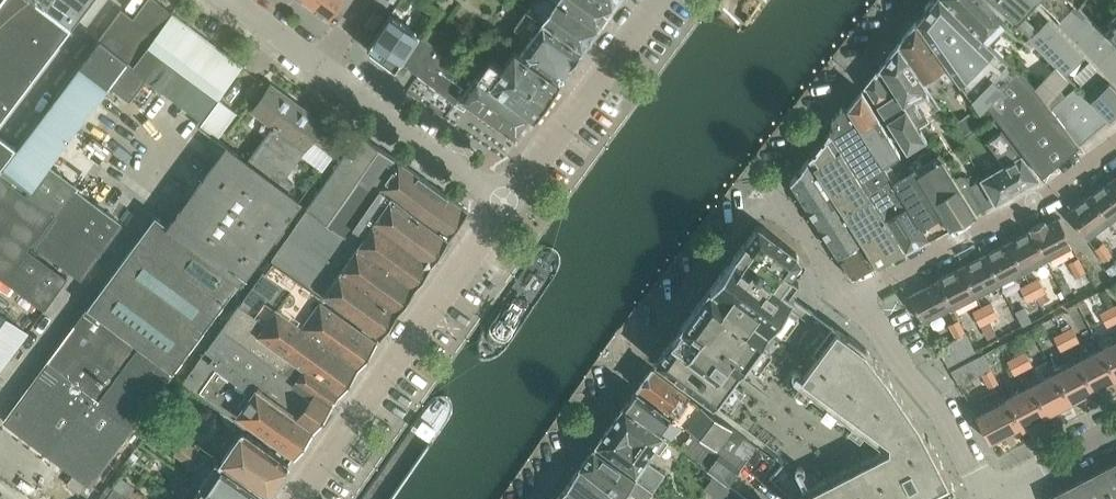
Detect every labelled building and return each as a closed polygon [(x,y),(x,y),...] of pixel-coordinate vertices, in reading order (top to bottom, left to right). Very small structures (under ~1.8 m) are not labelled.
[(43,5),(36,0),(1,0),(0,1),(0,13),(23,31),(43,5)] [(92,0),(47,0),(43,5),(72,27),(73,28),(75,25),(69,21),(73,15),(78,19),(92,0)] [(161,4),(156,0),(146,0),(133,17),(145,26),(161,4)] [(313,8),(330,20),(345,0),(319,0),(313,8)] [(557,0),(531,0),(525,9),(525,10),(581,50),(596,28),(557,0)] [(603,0),(557,0),(596,28),(612,6),(603,0)] [(917,22),(945,64),(957,80),(959,83),(971,99),(981,112),(989,106),(1041,177),(1073,150),(1078,146),(1079,145),(1050,107),(1032,83),(987,42),(944,0),(935,0),(917,22)] [(987,42),(988,41),(995,41),(1001,36),(1001,29),(1016,43),(1020,47),(1029,38),(1030,37),(1026,33),(1016,23),(1013,21),(1005,12),(992,0),(944,0),(987,42)] [(1005,12),(1013,21),(1016,23),(1026,33),(1030,37),(1029,38),(1061,71),(1079,54),(1048,23),(1039,32),(1022,16),(1036,0),(992,0),(1005,12)] [(1051,9),(1060,19),(1072,7),(1071,7),(1075,3),(1072,0),(1040,0),(1051,9)] [(1076,4),(1115,42),(1115,5),(1110,0),(1079,0),(1076,4)] [(1058,22),(1115,81),(1115,42),(1076,4),(1075,3),(1071,7),(1072,7),(1060,19),(1058,22)] [(156,34),(173,12),(161,4),(145,26),(156,34)] [(52,53),(72,27),(43,5),(23,31),(52,53)] [(136,62),(156,34),(145,26),(133,17),(123,10),(103,37),(136,62)] [(581,50),(525,10),(514,27),(530,38),(520,53),(559,81),(581,50)] [(151,73),(171,46),(188,24),(173,12),(156,34),(136,62),(151,73)] [(23,31),(0,13),(0,54),(4,57),(23,31)] [(395,69),(399,62),(407,68),(426,39),(389,15),(367,49),(395,69)] [(945,64),(917,22),(898,46),(922,81),(935,101),(951,90),(948,86),(957,80),(945,64)] [(242,65),(207,38),(188,24),(171,46),(208,73),(226,87),(242,65)] [(33,78),(52,53),(23,31),(4,57),(33,78)] [(130,100),(147,78),(151,73),(136,62),(103,37),(82,64),(110,85),(130,100)] [(409,69),(418,76),(437,47),(426,39),(407,68),(409,69)] [(171,46),(151,73),(147,78),(184,104),(208,73),(171,46)] [(939,107),(935,101),(922,81),(898,46),(881,68),(919,127),(929,120),(926,116),(939,107)] [(455,102),(458,98),(476,74),(473,72),(437,47),(418,76),(455,102)] [(534,116),(559,81),(520,53),(515,49),(502,67),(485,55),(473,72),(476,74),(534,116)] [(4,57),(0,54),(0,94),(14,104),(33,78),(4,57)] [(1085,82),(1099,68),(1092,60),(1077,74),(1085,82)] [(90,112),(110,85),(82,64),(62,91),(90,112)] [(408,70),(402,65),(398,71),(404,76),(408,70)] [(919,127),(881,68),(865,87),(908,152),(927,139),(921,129),(919,130),(918,128),(919,127)] [(197,125),(217,99),(226,87),(208,73),(184,104),(194,111),(189,119),(197,125)] [(534,116),(476,74),(458,98),(516,139),(527,123),(529,124),(534,116)] [(1091,101),(1109,119),(1115,113),(1115,89),(1109,83),(1091,101)] [(288,172),(314,137),(335,152),(344,140),(272,86),(254,110),(277,126),(249,164),(287,191),(297,179),(288,172)] [(1075,87),(1050,107),(1079,145),(1093,134),(1105,124),(1109,121),(1110,120),(1109,119),(1091,101),(1090,102),(1075,87)] [(69,139),(90,112),(62,91),(42,118),(69,139)] [(872,147),(882,163),(900,153),(862,91),(848,109),(872,147)] [(14,104),(0,94),(0,122),(14,104)] [(219,141),(238,115),(220,101),(200,128),(219,141)] [(871,195),(906,249),(929,237),(893,181),(882,163),(872,147),(848,109),(841,107),(830,120),(834,128),(830,132),(871,195)] [(49,166),(69,139),(42,118),(19,148),(0,172),(43,204),(63,176),(49,166)] [(961,176),(956,179),(956,180),(976,211),(977,213),(982,210),(984,209),(996,203),(1012,194),(1038,179),(1038,178),(1001,131),(986,142),(1005,167),(982,180),(981,181),(980,180),(971,185),(966,177),(961,176)] [(468,210),(398,160),(359,132),(306,208),(357,245),(413,286),(468,210)] [(809,159),(877,264),(906,249),(871,195),(830,132),(809,159)] [(0,134),(0,169),(16,147),(0,134)] [(917,171),(952,224),(976,211),(942,156),(939,157),(931,145),(909,158),(915,167),(917,171)] [(287,191),(249,164),(227,147),(208,173),(284,230),(288,224),(284,220),(299,200),(287,191)] [(791,183),(852,277),(877,264),(809,159),(791,183)] [(893,181),(929,237),(952,224),(917,171),(915,167),(893,181)] [(284,230),(208,173),(189,199),(260,252),(271,238),(275,241),(284,230)] [(52,213),(0,175),(0,276),(1,277),(44,308),(67,278),(26,248),(52,213)] [(123,223),(78,190),(79,187),(78,186),(78,187),(63,176),(43,204),(57,214),(104,249),(123,223)] [(1112,181),(1090,197),(1109,223),(1115,218),(1115,187),(1112,181)] [(1109,223),(1090,197),(1067,214),(1086,240),(1109,223)] [(260,252),(189,199),(170,225),(241,279),(260,252)] [(413,286),(357,245),(306,208),(272,257),(323,293),(380,333),(413,286)] [(104,249),(57,214),(35,243),(82,278),(104,249)] [(172,371),(241,279),(170,225),(156,214),(85,310),(86,311),(140,348),(172,371)] [(1073,247),(1058,219),(1046,225),(1044,221),(1029,229),(1031,232),(1045,261),(1073,247)] [(889,376),(866,347),(848,334),(847,336),(837,329),(836,330),(793,297),(793,296),(789,293),(798,280),(791,275),(802,260),(796,252),(759,224),(746,241),(745,241),(744,243),(710,289),(710,288),(681,327),(682,327),(656,362),(714,405),(715,404),(780,453),(785,460),(770,478),(793,498),(792,498),(936,498),(956,489),(928,435),(927,435),(922,425),(889,376)] [(1045,261),(1031,232),(1009,243),(1024,272),(1045,261)] [(1113,255),(1103,242),(1094,249),(1103,262),(1113,255)] [(1024,272),(1009,243),(985,255),(1000,284),(1024,272)] [(1000,284),(985,255),(961,268),(976,297),(1000,284)] [(377,338),(320,297),(323,293),(272,257),(184,382),(235,418),(238,414),(295,454),(377,338)] [(1085,271),(1078,257),(1068,262),(1076,276),(1085,271)] [(976,297),(961,268),(937,280),(938,282),(951,308),(952,309),(976,297)] [(1046,292),(1038,278),(1029,282),(1037,297),(1046,292)] [(951,308),(938,282),(909,296),(923,322),(951,308)] [(1037,297),(1029,282),(1019,287),(1027,302),(1037,297)] [(999,317),(991,302),(981,307),(989,322),(999,317)] [(989,322),(981,307),(972,311),(980,327),(989,322)] [(1109,307),(1099,312),(1107,327),(1115,323),(1115,321),(1109,307)] [(27,331),(0,311),(0,367),(27,331)] [(41,448),(80,397),(63,385),(69,377),(86,389),(101,400),(140,348),(86,311),(5,421),(41,448)] [(976,351),(959,319),(948,325),(956,338),(944,344),(942,354),(949,366),(976,351)] [(1080,341),(1072,327),(1063,331),(1070,346),(1080,341)] [(1070,346),(1063,331),(1053,336),(1061,351),(1070,346)] [(1102,349),(1115,377),(1115,342),(1102,349)] [(89,484),(172,371),(140,348),(101,400),(86,389),(69,377),(63,385),(80,397),(41,448),(89,484)] [(1102,349),(1078,362),(1093,391),(1115,379),(1115,377),(1102,349)] [(1033,366),(1026,351),(1016,356),(1024,371),(1033,366)] [(999,383),(984,354),(951,371),(958,383),(964,384),(982,376),(989,388),(999,383)] [(1024,371),(1016,356),(1007,360),(1014,376),(1024,371)] [(1093,391),(1078,362),(1055,374),(1070,403),(1093,391)] [(689,395),(652,368),(636,388),(673,416),(689,395)] [(1070,403),(1055,374),(1032,386),(1047,415),(1070,403)] [(1047,415),(1032,386),(1005,400),(1006,401),(1019,426),(1021,430),(1038,421),(1037,420),(1047,415)] [(756,446),(699,403),(689,395),(673,416),(671,420),(634,392),(624,406),(663,435),(726,484),(756,446)] [(1019,426),(1006,401),(977,416),(990,441),(1019,426)] [(644,461),(663,435),(624,406),(593,448),(653,490),(664,476),(644,461)] [(289,463),(241,429),(219,459),(268,493),(289,463)] [(188,465),(199,450),(184,440),(174,455),(188,465)] [(593,448),(580,466),(620,498),(626,490),(637,498),(646,498),(653,490),(593,448)] [(204,454),(195,467),(206,475),(200,485),(219,498),(264,498),(265,497),(204,454)] [(1107,468),(1115,485),(1115,464),(1107,468)] [(1107,468),(1087,478),(1098,498),(1115,498),(1115,485),(1107,468)] [(577,470),(556,498),(613,498),(577,470)] [(79,492),(85,483),(72,474),(66,482),(79,492)] [(1087,478),(1068,489),(1073,498),(1098,498),(1087,478)] [(200,485),(195,482),(182,498),(219,498),(200,485)] [(114,487),(106,498),(131,498),(114,487)] [(1068,489),(1048,498),(1073,498),(1068,489)]
